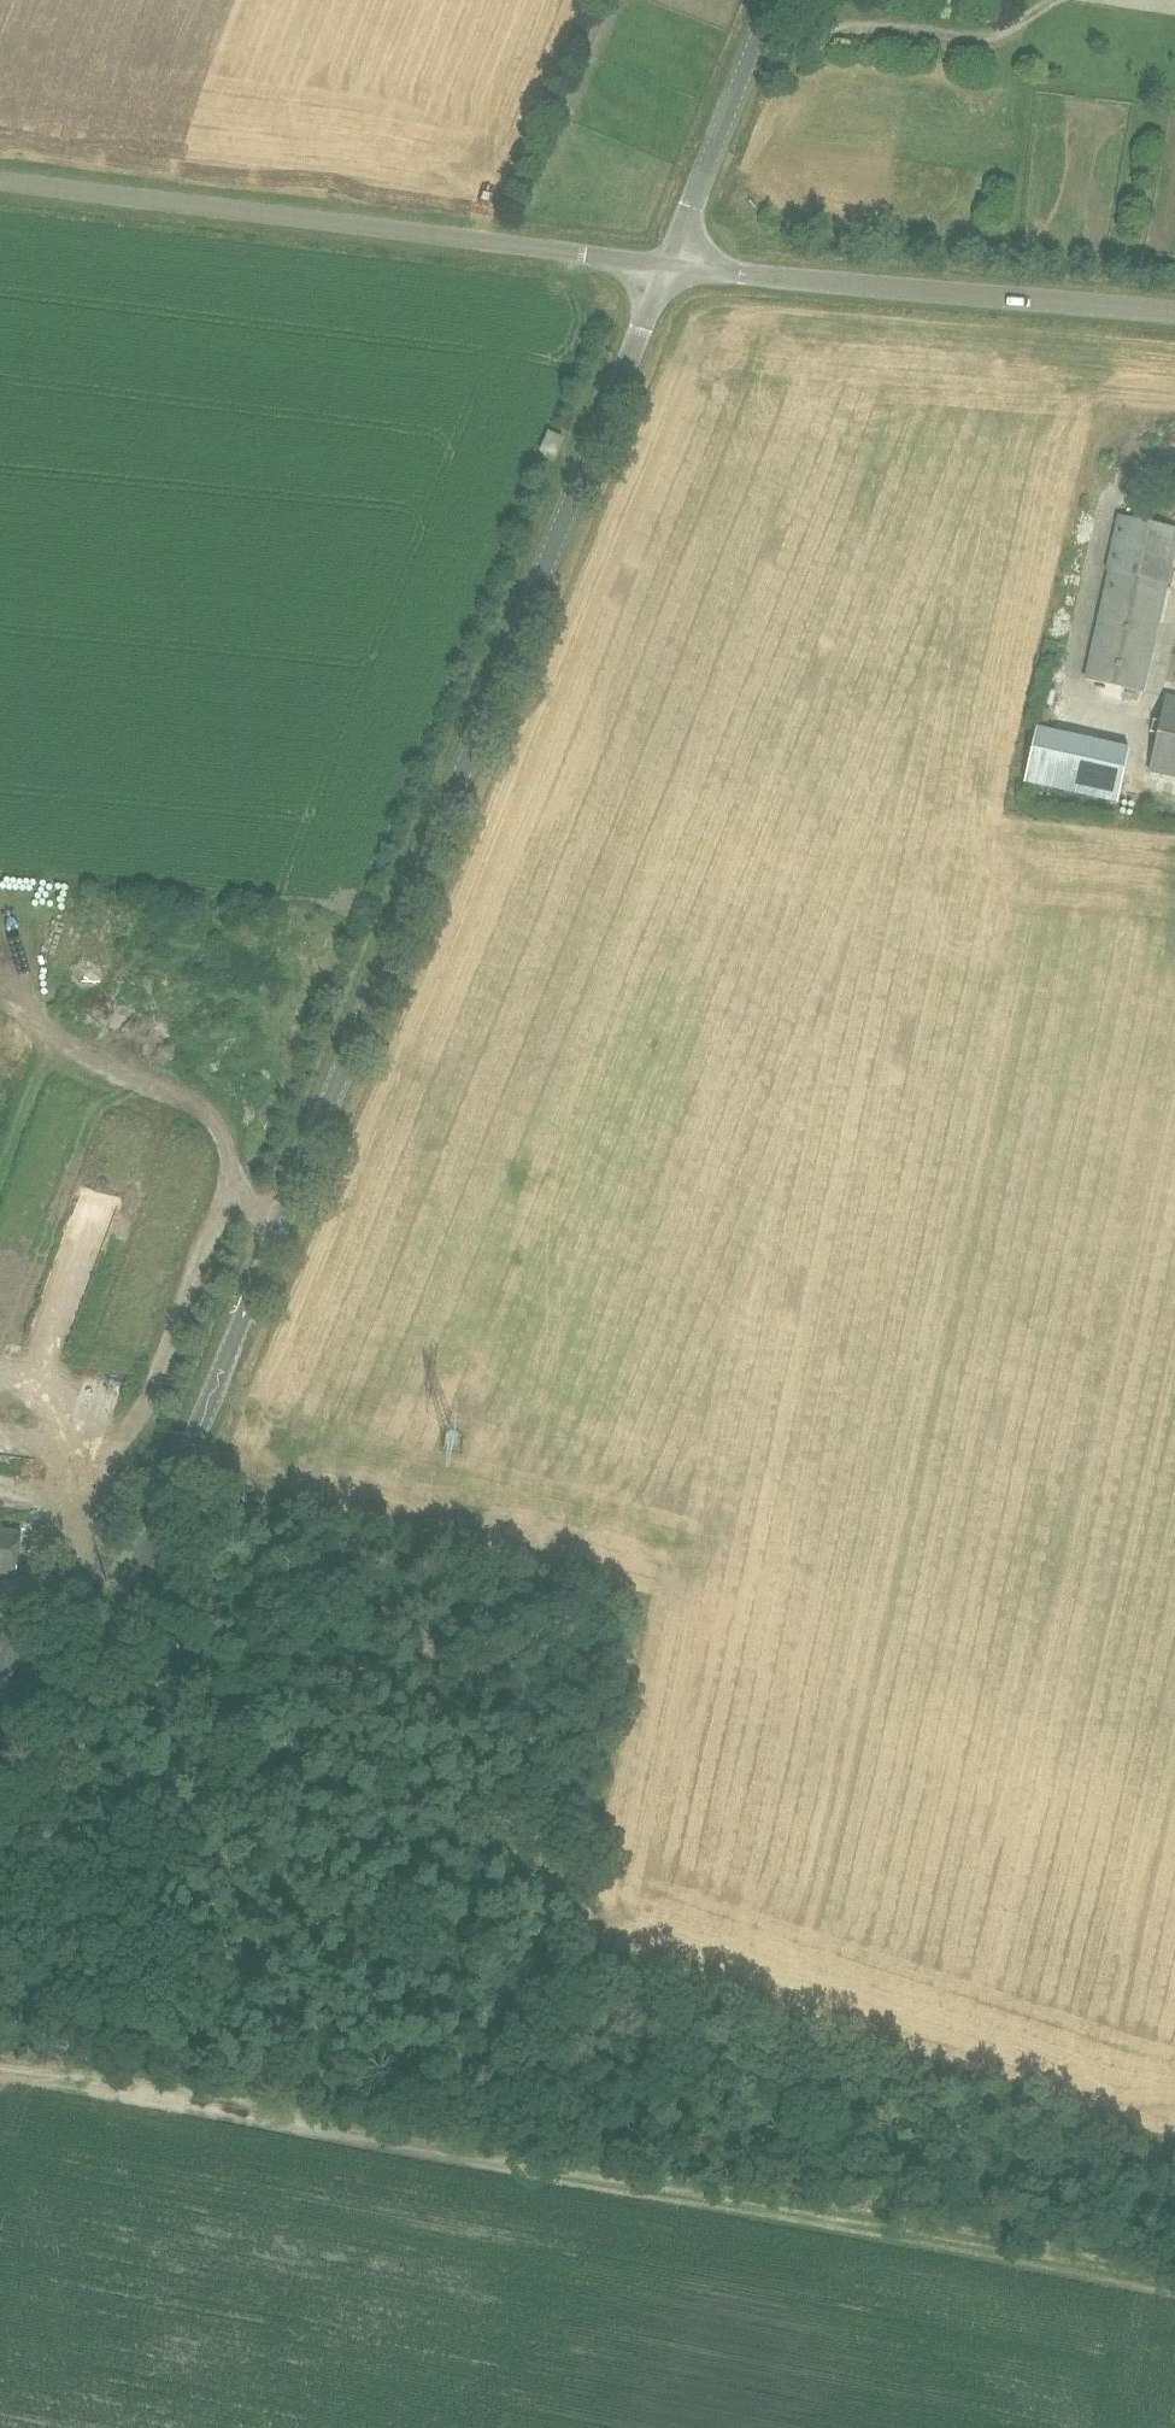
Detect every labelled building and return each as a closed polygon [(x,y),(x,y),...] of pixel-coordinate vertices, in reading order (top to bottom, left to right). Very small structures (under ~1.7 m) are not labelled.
[(555,457),(563,438),(549,432),(541,451),(555,457)] [(1174,556),(1174,529),(1119,517),(1107,571),(1110,572),(1086,678),(1143,691),(1166,584),(1169,585),(1174,556)] [(1174,777),(1174,696),(1167,695),(1150,771),(1174,777)] [(1024,783),(1118,804),(1131,749),(1037,728),(1024,783)] [(21,1532),(0,1529),(0,1572),(14,1575),(21,1532)] [(27,1641),(0,1631),(0,1719),(27,1641)]
